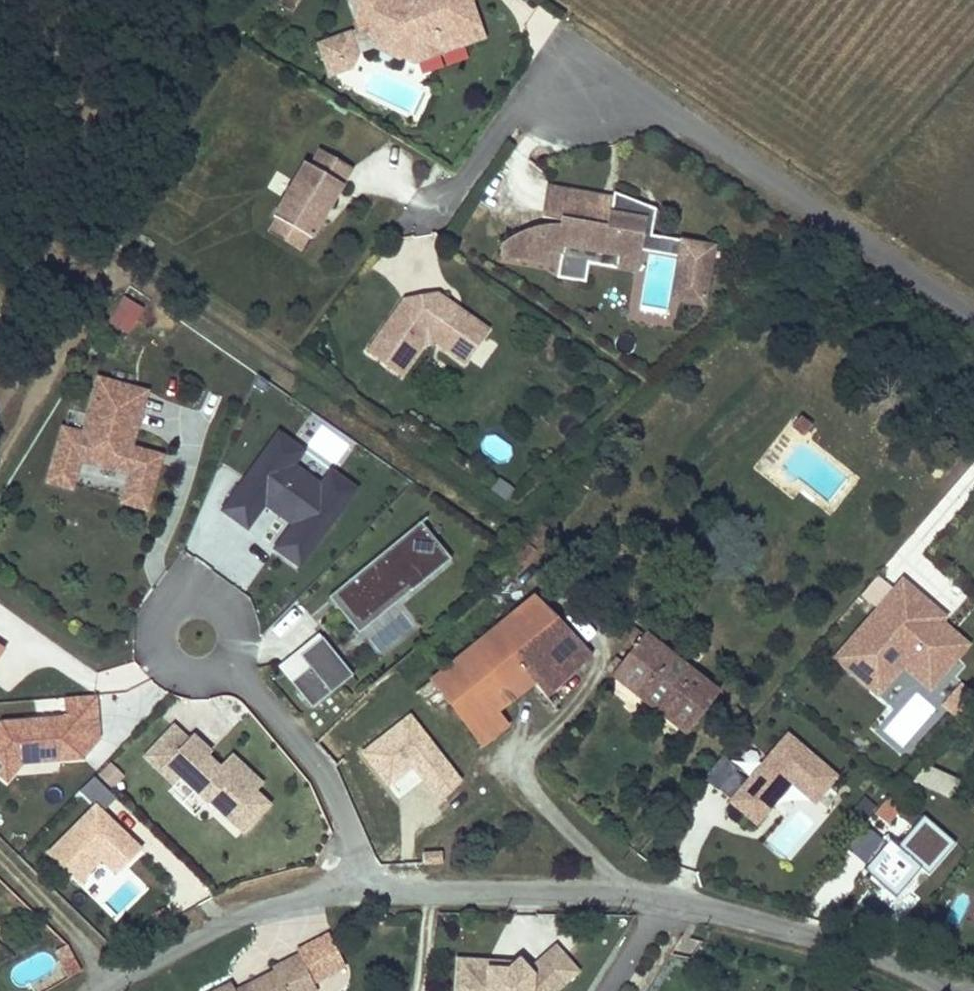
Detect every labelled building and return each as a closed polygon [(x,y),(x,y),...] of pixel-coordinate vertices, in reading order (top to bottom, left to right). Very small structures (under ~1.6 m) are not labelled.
[(424,3),(412,7),(409,0),(346,0),(348,5),(353,3),(359,17),(353,19),(359,34),(370,40),(383,35),(403,44),(408,57),(411,66),(482,40),(469,4),(470,0),(425,0),(424,3)] [(383,35),(370,40),(374,50),(397,61),(408,57),(403,44),(383,35)] [(348,36),(334,42),(342,65),(339,66),(341,73),(349,70),(356,57),(352,46),(348,36)] [(334,42),(317,47),(329,78),(335,76),(341,73),(339,66),(342,65),(334,42)] [(351,172),(319,153),(309,169),(304,166),(272,220),(276,222),(287,228),(307,240),(311,242),(351,172)] [(549,190),(544,222),(564,225),(567,202),(612,209),(614,201),(549,190)] [(561,255),(557,280),(576,283),(580,258),(590,260),(589,266),(619,271),(621,258),(638,261),(640,253),(647,214),(637,212),(638,204),(615,196),(614,201),(612,209),(567,202),(564,225),(563,230),(559,230),(552,230),(544,231),(541,231),(537,233),(533,233),(531,234),(528,234),(525,236),(523,236),(519,239),(509,244),(504,247),(502,258),(548,265),(550,253),(561,255)] [(648,208),(638,204),(637,212),(647,214),(648,208)] [(703,246),(651,237),(655,210),(648,208),(647,214),(640,253),(678,260),(671,301),(704,307),(706,298),(690,295),(692,282),(685,280),(689,263),(699,265),(703,246)] [(287,228),(276,222),(269,235),(299,253),(307,240),(287,228)] [(715,248),(703,246),(699,265),(689,263),(685,280),(692,282),(690,295),(706,298),(715,248)] [(590,260),(580,258),(576,283),(585,284),(589,266),(590,260)] [(638,261),(621,258),(619,271),(636,274),(638,261)] [(464,365),(487,331),(458,310),(455,314),(448,309),(451,305),(446,301),(439,303),(438,296),(403,302),(405,309),(397,310),(367,353),(401,377),(422,347),(436,345),(464,365)] [(145,309),(125,297),(110,323),(129,335),(145,309)] [(458,310),(451,305),(448,309),(455,314),(458,310)] [(485,336),(471,362),(484,369),(497,343),(485,336)] [(65,420),(49,474),(74,483),(82,453),(134,464),(123,497),(150,503),(161,457),(130,448),(138,417),(129,416),(139,385),(100,372),(83,426),(65,420)] [(806,436),(814,426),(802,417),(795,426),(806,436)] [(321,486),(292,466),(303,450),(277,432),(221,513),(247,531),(263,508),(292,527),(274,553),(299,570),(317,544),(346,502),(356,488),(331,471),(321,486)] [(519,492),(501,480),(493,490),(511,503),(519,492)] [(454,558),(425,522),(333,596),(362,632),(454,558)] [(965,646),(926,613),(931,607),(902,582),(829,671),(864,700),(894,663),(927,691),(965,646)] [(536,590),(430,681),(483,748),(508,724),(499,712),(534,683),(554,705),(579,682),(571,673),(590,655),(536,590)] [(616,659),(610,667),(615,671),(611,675),(686,734),(717,694),(642,635),(631,626),(620,641),(631,650),(621,663),(616,659)] [(355,677),(321,635),(281,667),(315,709),(355,677)] [(9,643),(0,637),(0,655),(9,643)] [(870,705),(895,675),(922,697),(927,691),(894,663),(864,700),(870,705)] [(973,694),(961,682),(942,702),(955,714),(973,694)] [(79,719),(97,717),(95,696),(65,699),(67,719),(2,725),(0,727),(0,777),(6,782),(22,764),(21,749),(58,746),(59,761),(83,760),(79,719)] [(464,780),(411,713),(362,752),(389,786),(413,768),(438,800),(464,780)] [(239,834),(279,789),(230,747),(222,759),(174,715),(138,747),(239,834)] [(99,740),(97,717),(79,719),(83,760),(99,740)] [(837,779),(813,760),(786,737),(746,784),(731,802),(730,803),(757,826),(790,788),(813,807),(837,779)] [(59,761),(58,746),(21,749),(22,764),(59,761)] [(716,792),(718,791),(731,802),(746,784),(732,773),(734,771),(721,760),(719,762),(705,780),(703,781),(716,792)] [(108,764),(97,776),(112,790),(124,778),(108,764)] [(922,765),(914,781),(950,801),(958,785),(922,765)] [(98,807),(48,857),(77,886),(104,859),(127,835),(98,807)] [(956,845),(926,817),(898,848),(891,843),(888,846),(868,828),(849,849),(869,867),(866,871),(873,876),(895,896),(920,868),(929,876),(956,845)] [(143,851),(127,835),(104,859),(120,874),(143,851)] [(442,864),(442,853),(422,855),(423,866),(442,864)] [(457,959),(455,990),(543,990),(544,990),(545,990),(554,990),(577,971),(555,946),(528,970),(518,959),(507,969),(488,968),(489,961),(457,959)] [(69,947),(56,954),(68,979),(81,973),(69,947)] [(300,955),(274,968),(276,972),(250,985),(253,990),(250,990),(318,990),(300,955)]
